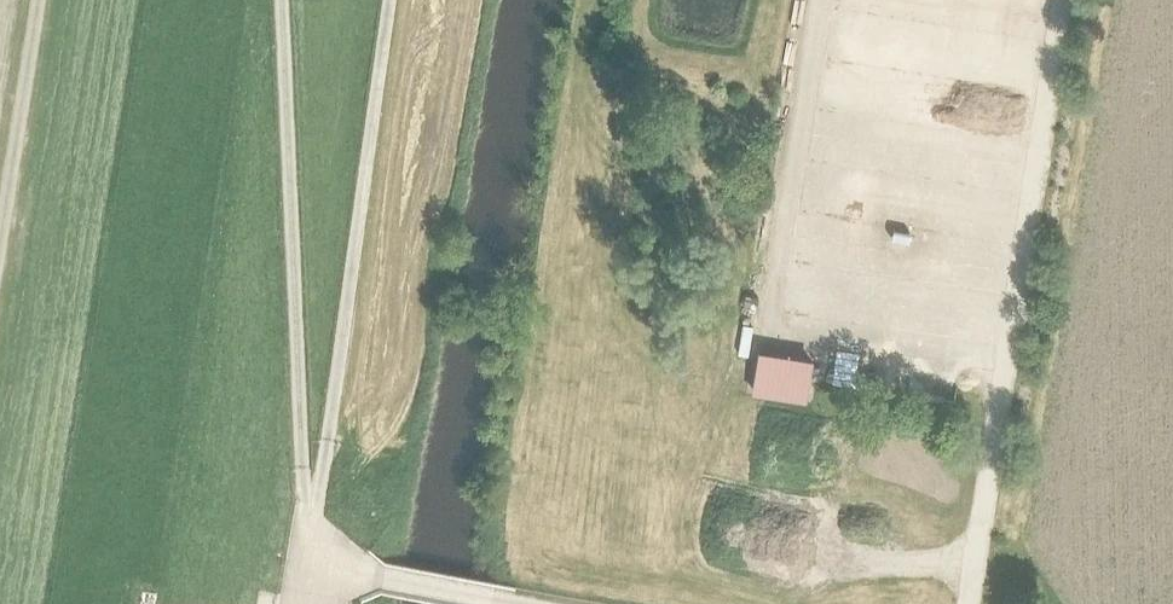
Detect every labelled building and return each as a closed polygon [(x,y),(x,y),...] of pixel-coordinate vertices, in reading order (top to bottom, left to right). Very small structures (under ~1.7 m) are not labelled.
[(756,343),(749,387),(803,395),(810,351),(756,343)]
